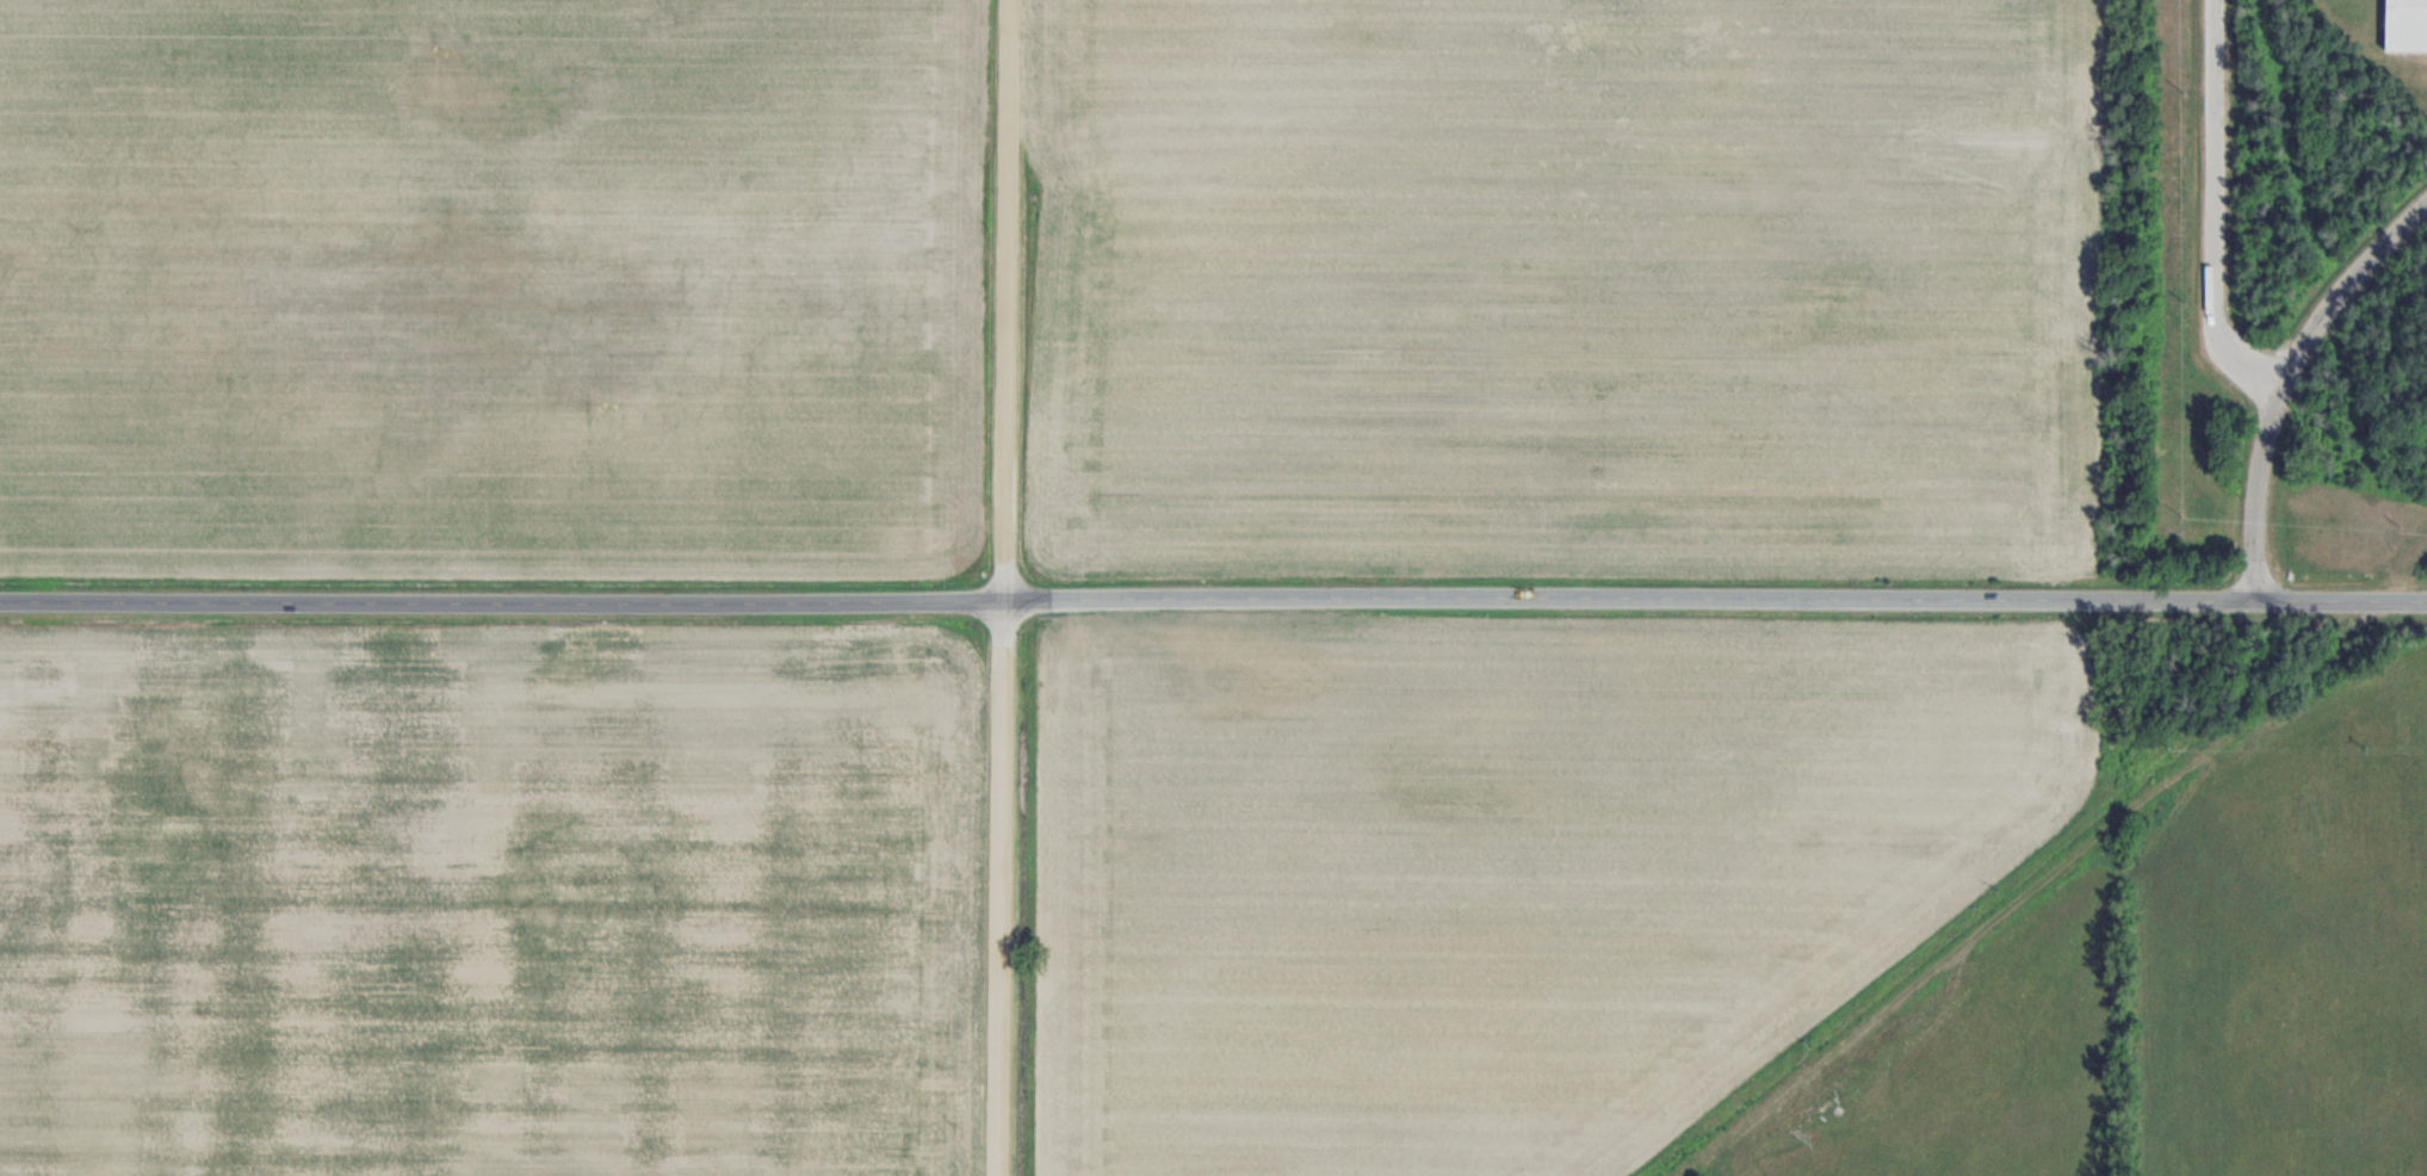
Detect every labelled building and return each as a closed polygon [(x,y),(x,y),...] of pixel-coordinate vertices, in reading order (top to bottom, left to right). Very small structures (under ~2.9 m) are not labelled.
[(2426,55),(2426,0),(2381,0),(2381,54),(2426,55)]
